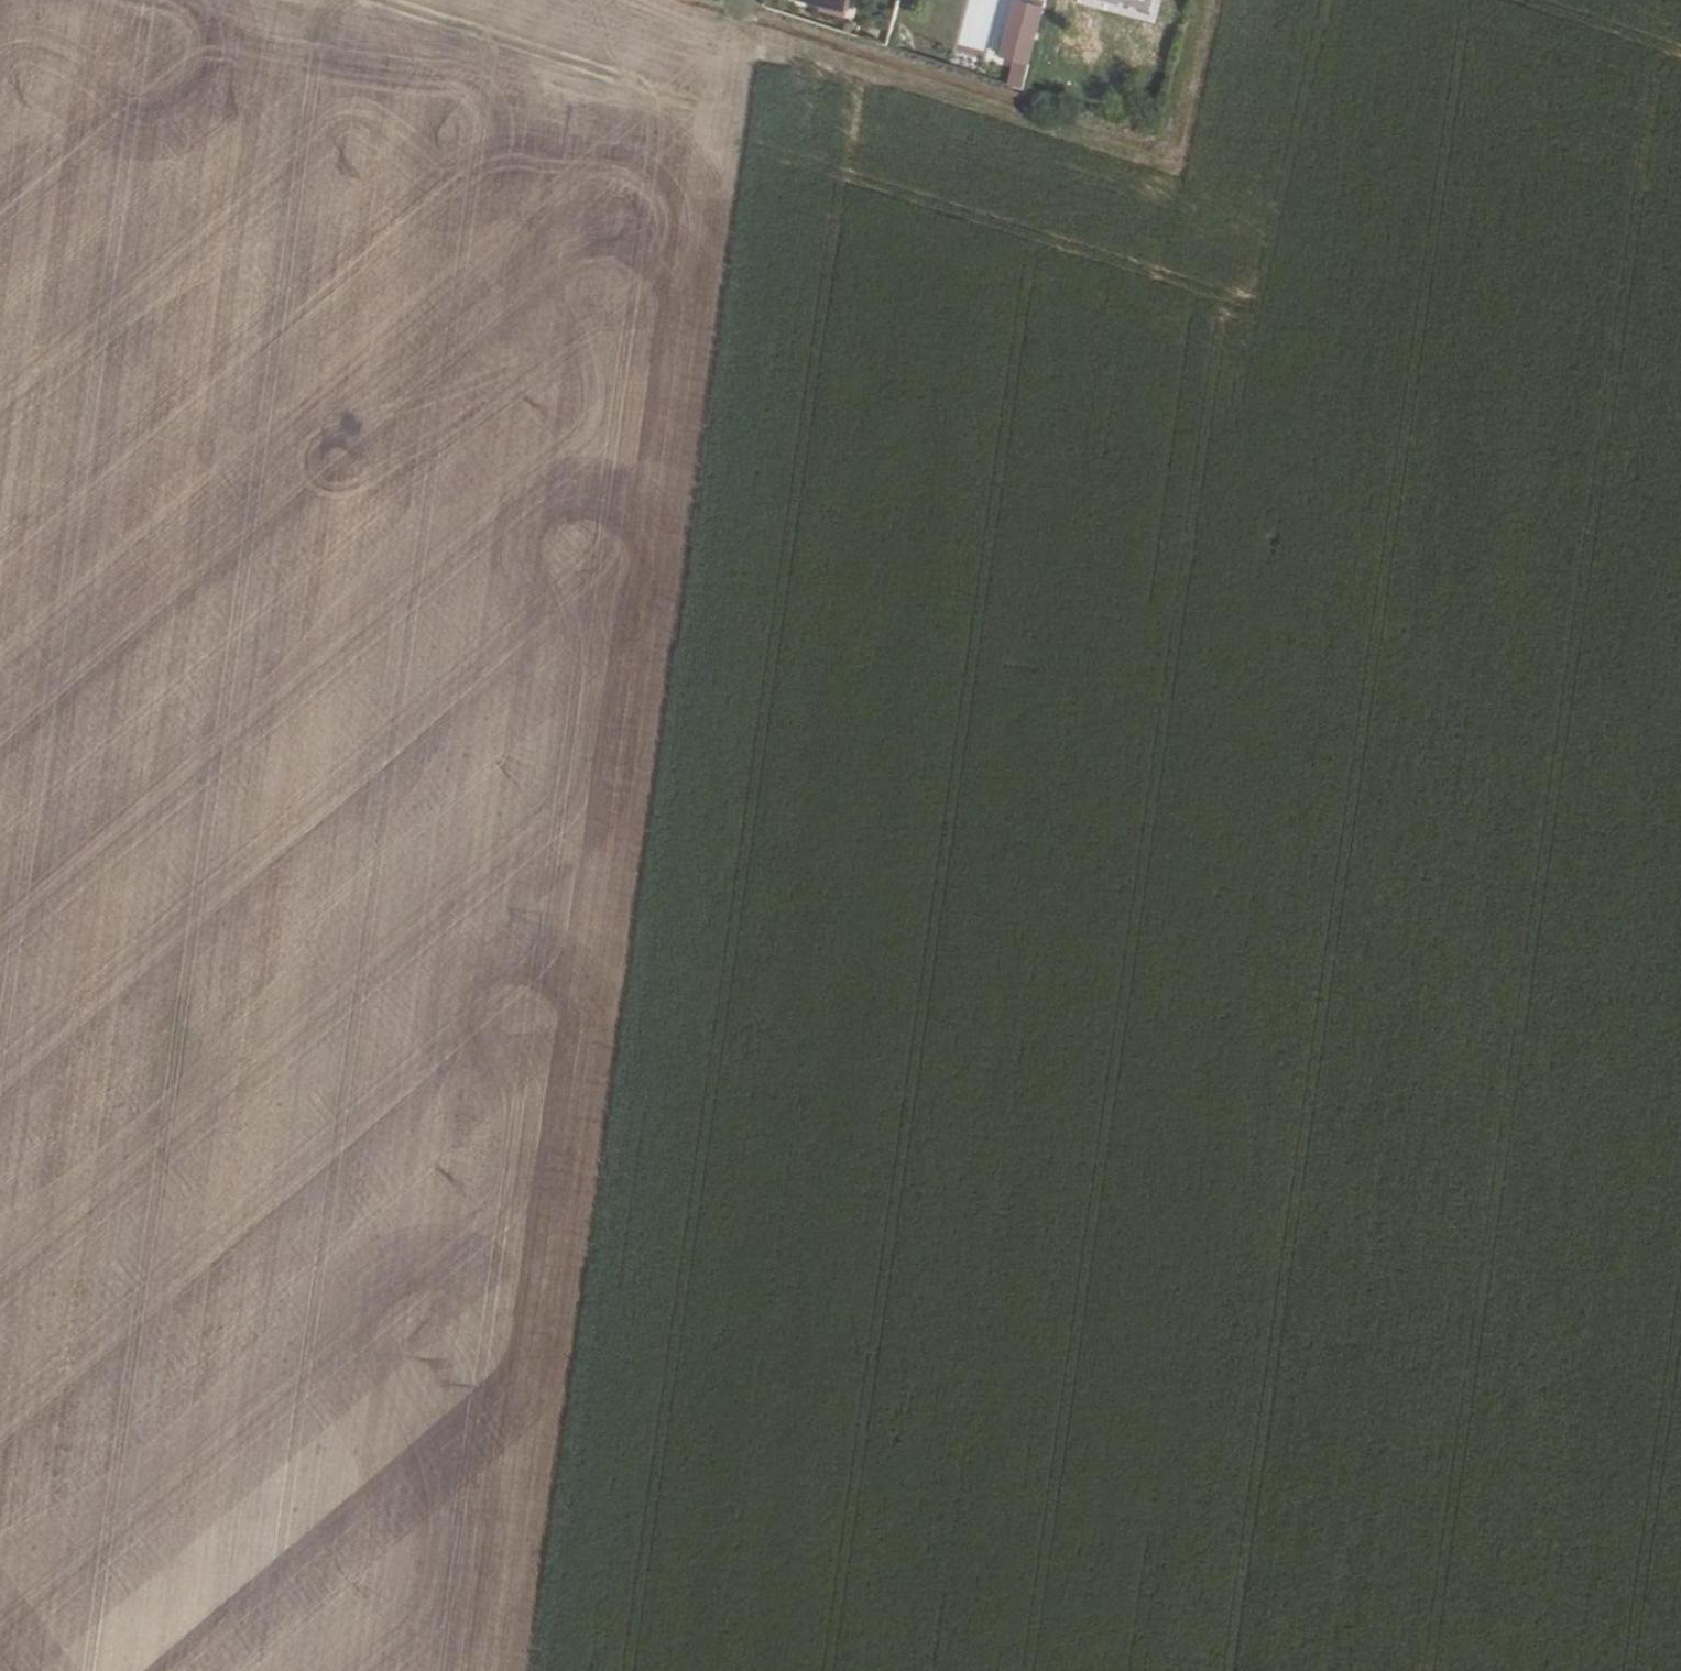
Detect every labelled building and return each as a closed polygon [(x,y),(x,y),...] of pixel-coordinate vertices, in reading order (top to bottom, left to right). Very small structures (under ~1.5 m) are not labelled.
[(1034,65),(1051,6),(1029,0),(1019,0),(1003,56),(1034,65)] [(1012,85),(1028,88),(1033,64),(1017,61),(1012,85)]
